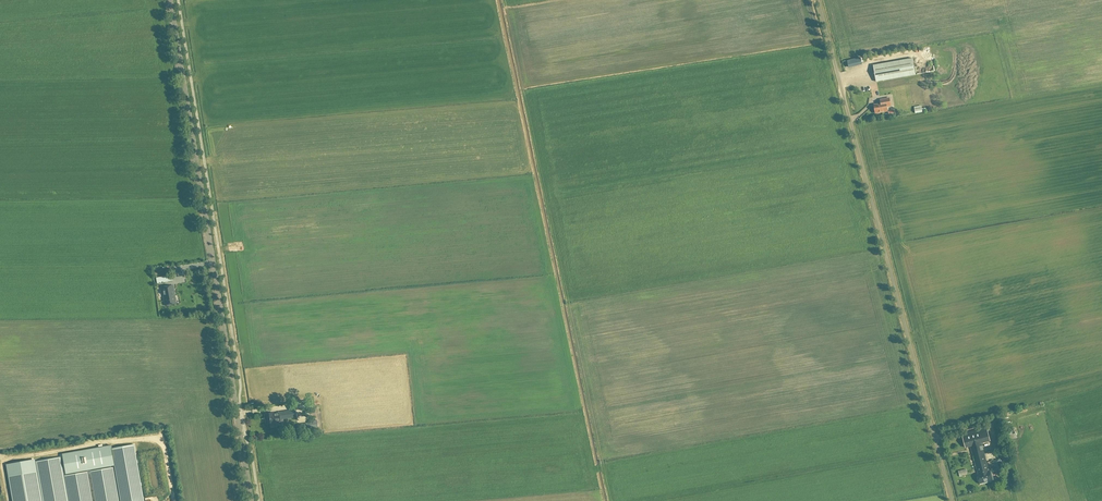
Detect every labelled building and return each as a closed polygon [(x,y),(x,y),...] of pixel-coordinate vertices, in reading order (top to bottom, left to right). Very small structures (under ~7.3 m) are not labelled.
[(873,65),(876,82),(915,75),(913,58),(873,65)] [(881,104),(874,105),(876,113),(887,111),(886,106),(891,106),(889,98),(881,100),(881,104)] [(921,106),(914,107),(915,114),(922,112),(921,106)] [(172,275),(156,278),(157,283),(173,281),(172,275)] [(173,285),(161,287),(164,305),(176,303),(173,285)] [(275,414),(275,413),(264,414),(265,424),(275,423),(275,422),(280,421),(280,420),(297,417),(296,409),(279,412),(280,413),(275,414)] [(317,422),(297,424),(298,430),(318,427),(317,422)] [(977,474),(979,484),(992,481),(989,471),(981,444),(990,441),(986,427),(962,434),(965,448),(970,447),(977,474)] [(99,448),(62,454),(66,474),(114,466),(111,449),(111,446),(103,447),(102,445),(98,445),(99,448)] [(134,445),(111,449),(114,466),(120,500),(144,500),(134,445)] [(60,458),(35,462),(42,500),(68,500),(60,458)] [(1001,458),(992,460),(995,472),(1004,469),(1001,458)] [(35,461),(6,466),(12,500),(42,500),(35,461)] [(64,476),(69,500),(118,500),(112,467),(64,476)]
